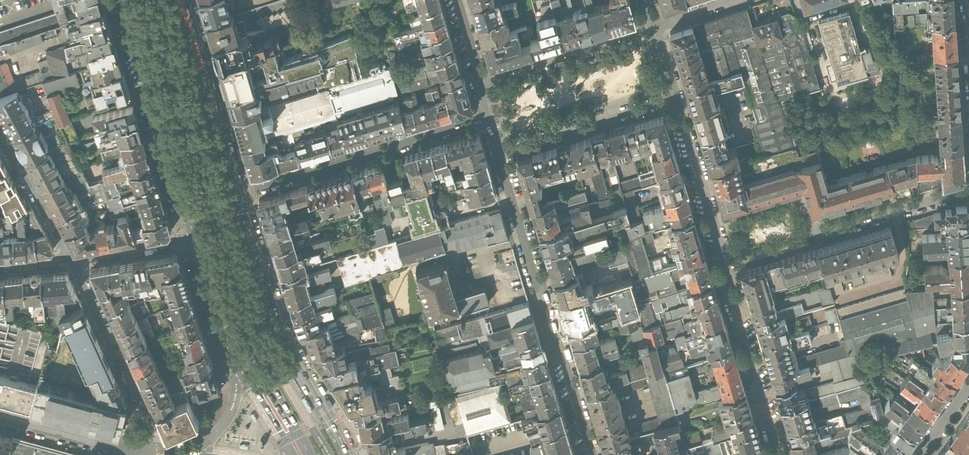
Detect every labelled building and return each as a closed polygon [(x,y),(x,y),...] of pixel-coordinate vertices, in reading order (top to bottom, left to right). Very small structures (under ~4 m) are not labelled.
[(75,2),(79,15),(81,14),(104,7),(102,0),(80,0),(75,2)] [(202,8),(205,18),(206,21),(231,14),(229,8),(234,6),(232,0),(200,0),(202,8)] [(440,0),(407,0),(406,0),(408,7),(419,3),(421,11),(441,4),(440,0)] [(478,22),(505,14),(518,10),(516,3),(497,8),(495,0),(486,0),(473,4),(478,22)] [(555,17),(563,44),(581,38),(573,13),(572,7),(561,9),(559,0),(550,0),(555,17)] [(595,34),(609,30),(601,6),(595,8),(592,0),(584,0),(587,9),(595,34)] [(609,30),(636,22),(629,0),(609,0),(609,1),(610,4),(601,6),(609,30)] [(662,3),(664,10),(687,3),(686,0),(661,0),(662,3)] [(804,13),(844,0),(800,0),(804,13)] [(931,23),(955,22),(954,7),(953,0),(929,0),(930,13),(903,15),(903,6),(918,6),(917,0),(893,0),(894,26),(931,23)] [(301,3),(257,15),(261,29),(310,13),(301,3)] [(444,16),(441,4),(421,11),(423,16),(412,20),(413,26),(444,16)] [(68,18),(63,5),(56,7),(58,10),(62,20),(68,18)] [(111,29),(104,7),(81,14),(83,21),(68,25),(69,28),(66,28),(68,35),(71,34),(71,35),(86,30),(88,36),(111,29)] [(757,44),(751,25),(747,8),(740,10),(692,25),(701,51),(711,48),(719,77),(742,70),(745,82),(766,153),(792,146),(778,97),(819,86),(803,30),(801,31),(797,16),(791,13),(779,17),(785,36),(757,44)] [(573,13),(581,38),(595,34),(587,9),(573,13)] [(62,20),(58,10),(0,30),(0,43),(7,41),(40,30),(54,25),(62,23),(62,20)] [(852,12),(819,21),(822,32),(837,84),(881,71),(877,58),(874,58),(871,48),(863,50),(852,12)] [(231,14),(206,21),(209,32),(213,43),(247,32),(244,19),(235,22),(233,13),(231,14)] [(478,22),(483,40),(510,32),(505,14),(478,22)] [(413,26),(396,31),(399,44),(423,37),(448,29),(444,16),(413,26)] [(542,39),(531,42),(533,53),(563,44),(555,17),(537,22),(542,39)] [(785,36),(779,17),(751,25),(757,44),(785,36)] [(931,23),(934,54),(957,52),(956,38),(955,22),(931,23)] [(54,25),(40,30),(43,40),(57,35),(54,25)] [(676,57),(677,59),(701,51),(692,25),(669,32),(676,57)] [(533,53),(531,42),(527,28),(510,32),(483,40),(490,66),(533,53)] [(115,43),(111,29),(88,36),(66,43),(66,45),(69,57),(76,54),(75,49),(76,47),(77,48),(90,44),(92,50),(115,43)] [(247,32),(213,43),(217,60),(218,63),(274,47),(281,44),(279,35),(262,35),(261,29),(247,32)] [(423,37),(426,50),(452,41),(448,29),(423,37)] [(43,40),(40,30),(7,41),(10,51),(40,39),(40,41),(43,40)] [(358,55),(351,34),(279,63),(274,47),(218,63),(223,78),(228,94),(320,67),(358,55)] [(375,49),(372,40),(365,41),(368,51),(375,49)] [(0,43),(0,55),(10,51),(7,41),(0,43)] [(452,41),(426,50),(429,61),(439,58),(455,53),(452,41)] [(123,70),(119,56),(115,43),(92,50),(76,54),(80,69),(69,72),(53,77),(43,80),(46,86),(48,92),(59,89),(84,81),(123,70)] [(66,58),(69,57),(66,45),(46,52),(48,58),(53,77),(69,72),(66,58)] [(701,51),(677,59),(679,68),(685,87),(710,79),(701,51)] [(934,54),(936,85),(959,83),(958,68),(957,52),(934,54)] [(409,77),(410,80),(459,65),(455,53),(439,58),(440,64),(408,73),(409,77)] [(69,57),(66,58),(69,72),(80,69),(76,54),(69,57)] [(41,70),(43,80),(53,77),(48,58),(38,62),(41,70)] [(443,77),(445,83),(462,77),(459,65),(410,80),(413,87),(443,77)] [(320,67),(228,94),(232,111),(234,114),(256,108),(260,106),(258,98),(271,95),(270,93),(282,89),(283,91),(324,79),(320,67)] [(283,114),(238,128),(242,143),(243,145),(266,138),(261,124),(267,125),(277,122),(278,123),(308,114),(309,118),(397,92),(389,68),(328,86),(331,99),(283,114)] [(17,89),(43,80),(41,70),(14,79),(17,89)] [(123,70),(84,81),(89,100),(98,97),(99,102),(130,93),(123,70)] [(719,77),(713,79),(716,91),(745,82),(742,70),(719,77)] [(402,107),(407,126),(416,124),(418,123),(415,109),(411,96),(414,92),(413,87),(410,80),(409,77),(400,81),(406,106),(402,107)] [(462,77),(445,83),(448,95),(452,113),(471,107),(462,77)] [(713,79),(710,79),(685,87),(692,109),(693,112),(719,104),(716,91),(713,79)] [(959,87),(959,83),(936,85),(937,116),(961,115),(960,99),(959,87)] [(438,84),(432,86),(441,116),(452,113),(448,95),(442,97),(438,84)] [(424,98),(430,120),(438,117),(441,116),(432,86),(422,89),(424,98)] [(15,136),(36,125),(33,119),(20,96),(19,93),(17,89),(0,95),(0,108),(15,136)] [(49,98),(53,108),(56,114),(59,120),(70,117),(59,89),(48,92),(50,98),(49,98)] [(36,117),(24,94),(20,96),(33,119),(36,117)] [(388,101),(396,130),(397,129),(403,128),(407,126),(402,107),(399,98),(388,101)] [(415,109),(418,123),(420,122),(427,120),(430,120),(424,98),(418,100),(415,109)] [(364,109),(371,138),(396,130),(388,101),(364,109)] [(134,104),(94,116),(96,124),(98,131),(138,120),(134,104)] [(719,104),(693,112),(697,126),(701,138),(725,131),(727,130),(719,104)] [(256,108),(234,114),(238,128),(283,114),(280,106),(259,113),(256,108)] [(33,119),(36,125),(45,120),(55,115),(56,114),(53,108),(36,117),(33,119)] [(364,109),(351,112),(358,141),(371,138),(364,109)] [(351,112),(338,116),(339,121),(345,145),(358,141),(351,112)] [(662,114),(646,119),(652,142),(656,141),(658,150),(672,147),(668,135),(662,114)] [(55,115),(45,120),(58,144),(68,140),(55,115)] [(937,116),(939,148),(963,147),(962,131),(961,115),(937,116)] [(78,137),(70,117),(59,120),(69,139),(78,137)] [(302,125),(291,128),(295,142),(300,159),(333,149),(329,129),(325,118),(313,122),(315,129),(304,132),(302,125)] [(646,119),(634,122),(641,143),(644,154),(649,153),(652,152),(649,143),(652,142),(646,119)] [(96,146),(142,133),(138,120),(98,131),(94,132),(96,139),(71,146),(75,152),(96,146)] [(329,129),(333,149),(345,145),(339,121),(333,123),(334,127),(329,129)] [(634,122),(624,126),(631,149),(633,158),(639,156),(635,145),(641,143),(634,122)] [(39,130),(36,125),(15,136),(27,160),(28,160),(49,149),(46,144),(48,142),(41,129),(39,130)] [(624,126),(604,132),(611,155),(631,149),(624,126)] [(725,131),(701,138),(705,154),(706,157),(730,150),(725,131)] [(78,137),(69,139),(71,146),(96,139),(94,132),(78,137)] [(604,132),(591,136),(598,160),(605,157),(608,163),(607,167),(609,175),(616,174),(611,155),(604,132)] [(146,147),(142,133),(96,146),(98,154),(119,148),(120,147),(119,145),(123,145),(125,153),(146,147)] [(478,133),(445,142),(449,159),(462,156),(464,164),(485,157),(478,133)] [(266,138),(243,145),(245,153),(246,156),(287,144),(286,141),(283,141),(282,138),(273,140),(272,136),(266,138)] [(591,136),(570,142),(578,170),(589,167),(590,170),(600,168),(598,160),(591,136)] [(58,144),(49,149),(64,177),(82,168),(75,152),(71,146),(69,139),(68,140),(58,144)] [(287,144),(246,156),(247,159),(251,174),(300,159),(295,142),(287,144)] [(445,142),(431,146),(438,167),(437,168),(445,166),(448,177),(454,175),(453,174),(449,159),(445,142)] [(570,142),(556,147),(563,171),(563,174),(578,170),(570,142)] [(431,146),(418,151),(428,185),(435,183),(431,169),(438,167),(431,146)] [(152,164),(146,147),(125,153),(124,153),(127,166),(125,167),(124,164),(123,164),(106,169),(103,170),(106,177),(114,174),(114,175),(152,164)] [(556,147),(532,154),(538,178),(563,171),(556,147)] [(679,172),(672,147),(658,150),(652,152),(649,153),(654,170),(659,182),(680,175),(679,172)] [(940,155),(916,155),(918,174),(941,173),(942,186),(963,180),(965,177),(966,175),(964,161),(963,147),(939,148),(940,155)] [(730,150),(706,157),(708,161),(710,171),(740,163),(736,148),(730,150)] [(28,160),(43,189),(63,178),(64,177),(49,149),(28,160)] [(418,151),(405,155),(412,178),(403,181),(406,193),(412,191),(428,185),(418,151)] [(538,178),(532,154),(518,158),(532,206),(545,202),(538,178)] [(745,183),(717,191),(719,196),(722,209),(724,214),(766,202),(780,197),(805,190),(806,195),(811,214),(858,200),(886,192),(895,189),(895,185),(908,181),(918,177),(918,174),(916,155),(828,185),(821,160),(745,183)] [(4,206),(3,206),(4,207),(10,220),(12,219),(18,216),(23,213),(29,210),(25,202),(23,198),(22,198),(9,174),(0,157),(0,197),(4,206)] [(485,157),(464,164),(465,170),(453,174),(454,175),(455,181),(489,171),(485,157)] [(386,161),(365,167),(373,189),(382,187),(385,199),(406,193),(403,181),(402,176),(391,179),(386,161)] [(740,163),(710,171),(714,182),(717,191),(745,183),(740,163)] [(114,175),(118,184),(119,189),(122,188),(120,182),(131,179),(131,178),(133,178),(135,184),(156,178),(152,164),(114,175)] [(352,171),(362,205),(370,204),(366,191),(373,189),(365,167),(352,171)] [(63,178),(70,190),(73,189),(75,192),(75,191),(82,204),(91,199),(93,203),(108,199),(105,189),(101,179),(89,183),(82,168),(64,177),(63,178)] [(612,210),(600,168),(590,170),(599,200),(587,203),(591,216),(612,210)] [(618,181),(621,192),(632,189),(659,182),(654,170),(618,181)] [(352,171),(306,184),(309,194),(310,196),(318,193),(322,206),(349,198),(352,208),(362,205),(352,171)] [(455,181),(449,183),(451,191),(466,186),(468,196),(495,188),(489,171),(455,181)] [(106,177),(101,179),(105,189),(110,187),(118,184),(114,175),(114,174),(106,177)] [(680,175),(659,182),(665,199),(685,192),(683,183),(680,175)] [(921,177),(918,178),(921,190),(929,188),(928,184),(923,185),(921,177)] [(63,178),(43,189),(58,217),(82,204),(75,191),(75,192),(73,189),(70,190),(63,178)] [(137,189),(121,194),(123,201),(159,190),(156,178),(135,184),(137,189)] [(428,185),(412,191),(424,231),(451,223),(439,182),(435,183),(428,185)] [(110,187),(114,197),(121,194),(137,189),(135,184),(122,188),(119,189),(118,184),(110,187)] [(306,184),(258,198),(265,222),(288,215),(284,202),(309,194),(306,184)] [(625,206),(629,222),(641,220),(644,219),(639,206),(632,189),(621,192),(625,206)] [(123,201),(126,208),(136,205),(137,210),(142,208),(163,203),(159,190),(123,201)] [(406,193),(385,199),(376,202),(383,226),(368,230),(373,246),(424,231),(412,191),(406,193)] [(545,202),(532,206),(536,218),(558,211),(556,205),(585,197),(583,191),(545,202)] [(685,192),(665,199),(639,206),(644,219),(689,206),(689,204),(685,192)] [(118,215),(127,212),(126,208),(123,201),(121,194),(114,197),(108,199),(113,214),(111,215),(112,218),(118,215)] [(129,218),(132,226),(167,215),(163,203),(142,208),(144,213),(129,218)] [(558,211),(536,218),(540,232),(591,216),(587,203),(580,205),(581,211),(560,217),(558,211)] [(82,204),(58,217),(65,232),(87,225),(84,219),(89,217),(82,204)] [(949,227),(968,225),(968,204),(956,204),(956,207),(945,208),(945,210),(934,210),(934,215),(934,221),(941,220),(941,226),(949,227)] [(570,232),(618,217),(621,225),(629,222),(625,206),(612,210),(591,216),(540,232),(545,249),(567,242),(573,241),(570,232)] [(644,219),(641,220),(645,231),(658,226),(667,224),(693,216),(692,214),(689,206),(644,219)] [(4,207),(0,209),(0,219),(1,222),(0,222),(0,249),(1,256),(16,255),(14,234),(12,219),(10,220),(4,207)] [(33,227),(35,234),(38,253),(52,251),(54,248),(32,208),(29,210),(23,213),(24,223),(28,223),(33,227)] [(373,246),(338,257),(347,285),(370,278),(371,278),(397,270),(407,267),(405,260),(441,249),(442,254),(508,234),(501,208),(451,223),(424,231),(373,246)] [(108,223),(112,242),(125,240),(136,238),(132,226),(129,218),(127,212),(118,215),(122,226),(115,228),(114,222),(108,223)] [(26,234),(24,223),(23,213),(18,216),(19,234),(14,234),(16,255),(27,254),(26,234)] [(132,226),(136,238),(169,232),(171,228),(167,215),(132,226)] [(288,215),(265,222),(269,234),(309,222),(307,215),(289,220),(288,215)] [(934,215),(908,222),(908,229),(935,227),(934,221),(934,215)] [(697,230),(693,216),(667,224),(680,264),(705,256),(697,230)] [(95,222),(97,231),(100,245),(106,244),(112,242),(108,223),(108,219),(95,222)] [(629,222),(621,225),(616,227),(618,231),(627,230),(628,236),(645,231),(641,220),(629,222)] [(309,222),(269,234),(274,246),(296,239),(293,232),(298,230),(299,233),(311,229),(309,222)] [(87,225),(65,232),(75,249),(86,247),(100,245),(97,231),(91,234),(87,225)] [(923,235),(924,253),(949,251),(949,257),(968,256),(968,232),(968,225),(949,227),(949,233),(923,235)] [(628,236),(621,238),(628,261),(634,278),(668,266),(665,256),(650,260),(644,242),(661,237),(658,226),(645,231),(628,236)] [(842,242),(818,249),(824,271),(826,276),(900,252),(890,227),(883,229),(861,236),(842,242)] [(296,239),(274,246),(277,259),(318,245),(330,241),(328,233),(298,245),(296,239)] [(27,254),(38,253),(35,234),(26,234),(27,254)] [(567,242),(545,249),(548,260),(595,246),(609,242),(606,234),(583,240),(584,243),(569,247),(567,242)] [(611,252),(606,254),(610,266),(628,261),(621,238),(609,242),(611,252)] [(318,245),(277,259),(282,274),(305,267),(316,263),(313,256),(321,253),(318,245)] [(595,246),(548,260),(555,282),(576,277),(572,264),(598,256),(595,246)] [(512,249),(501,252),(504,263),(515,260),(512,249)] [(824,271),(818,249),(809,252),(764,265),(770,286),(824,271)] [(174,254),(146,259),(154,279),(163,276),(164,276),(163,273),(182,268),(179,257),(174,254)] [(680,264),(668,266),(674,279),(689,273),(693,287),(712,281),(712,278),(705,256),(680,264)] [(924,267),(923,284),(950,284),(950,289),(968,287),(968,256),(949,257),(949,266),(924,267)] [(447,257),(414,266),(430,321),(434,319),(441,345),(478,334),(488,331),(514,323),(509,307),(506,296),(488,301),(484,287),(458,295),(448,261),(447,257)] [(146,259),(133,262),(137,282),(140,281),(141,286),(147,284),(156,283),(154,279),(146,259)] [(120,264),(124,285),(137,283),(137,282),(133,262),(120,264)] [(120,264),(108,266),(112,287),(112,288),(113,287),(124,285),(120,264)] [(889,275),(888,264),(829,282),(832,293),(889,275)] [(770,286),(764,265),(741,272),(751,309),(775,301),(770,286)] [(108,266),(90,269),(101,292),(112,287),(108,266)] [(634,278),(610,285),(613,296),(617,294),(620,304),(596,312),(599,321),(609,318),(638,310),(636,304),(653,299),(678,291),(674,279),(668,266),(634,278)] [(305,267),(282,274),(290,301),(309,295),(306,283),(317,279),(329,274),(327,268),(307,275),(305,267)] [(164,276),(163,276),(168,290),(165,291),(165,292),(159,294),(161,299),(189,290),(182,268),(163,273),(164,276)] [(67,272),(54,273),(56,296),(58,311),(58,317),(60,316),(66,313),(64,298),(63,297),(63,294),(76,293),(67,272)] [(54,273),(42,274),(44,296),(46,312),(50,312),(58,311),(56,296),(54,273)] [(42,274),(24,276),(26,297),(37,296),(39,297),(40,299),(37,299),(35,303),(36,317),(46,316),(46,312),(44,296),(42,274)] [(582,275),(576,277),(582,288),(576,290),(577,295),(596,290),(593,286),(586,287),(582,275)] [(24,276),(3,278),(5,298),(7,315),(14,315),(13,302),(11,301),(11,298),(21,297),(26,297),(24,276)] [(576,277),(555,282),(560,301),(577,295),(576,290),(582,288),(576,277)] [(306,283),(309,295),(321,291),(317,279),(306,283)] [(678,291),(653,299),(656,312),(716,294),(716,292),(713,283),(712,281),(693,287),(678,291)] [(156,283),(147,284),(149,293),(159,292),(156,283)] [(613,296),(610,285),(596,290),(577,295),(579,302),(584,300),(587,304),(592,304),(611,299),(613,296)] [(112,287),(101,292),(108,308),(128,300),(128,299),(124,290),(114,294),(112,288),(112,287)] [(950,289),(951,300),(944,300),(945,306),(951,306),(968,304),(968,287),(950,289)] [(309,295),(290,301),(295,315),(319,308),(317,299),(325,297),(334,295),(332,288),(321,291),(309,295)] [(828,324),(813,328),(816,341),(844,332),(849,355),(935,328),(934,289),(903,289),(837,312),(836,308),(825,312),(828,324)] [(189,290),(161,299),(164,306),(172,304),(175,315),(195,309),(189,290)] [(76,293),(63,294),(63,297),(64,298),(66,313),(82,306),(76,293)] [(353,313),(324,322),(333,339),(333,341),(359,336),(359,330),(382,323),(375,293),(349,300),(353,313)] [(656,312),(660,325),(677,320),(676,317),(672,318),(672,315),(697,307),(700,313),(720,307),(719,304),(718,301),(716,294),(656,312)] [(26,297),(21,297),(21,300),(18,303),(19,310),(27,309),(26,297)] [(317,299),(319,308),(327,306),(325,297),(317,299)] [(694,322),(692,315),(677,320),(660,325),(656,312),(653,299),(636,304),(638,310),(642,323),(645,335),(647,339),(649,347),(657,345),(657,342),(675,336),(685,333),(692,331),(689,323),(694,322)] [(108,308),(113,319),(141,307),(139,301),(130,305),(128,300),(108,308)] [(145,300),(139,301),(141,307),(143,312),(149,309),(145,300)] [(775,301),(751,309),(757,326),(780,320),(775,301)] [(952,323),(968,322),(968,304),(951,306),(952,323)] [(319,308),(295,315),(299,331),(324,322),(323,314),(331,312),(329,305),(327,306),(319,308)] [(87,316),(82,306),(66,313),(60,316),(65,326),(87,316)] [(141,307),(113,319),(118,329),(137,321),(135,316),(143,312),(141,307)] [(396,325),(390,307),(380,310),(385,328),(396,325)] [(700,313),(692,315),(694,322),(689,323),(692,331),(708,326),(724,321),(721,310),(720,307),(700,313)] [(195,309),(175,315),(178,325),(172,327),(175,335),(201,328),(195,309)] [(638,310),(609,318),(611,325),(613,332),(630,327),(642,323),(638,310)] [(96,394),(127,403),(87,316),(65,326),(68,331),(70,330),(86,365),(97,389),(96,394)] [(538,335),(533,317),(514,323),(488,331),(491,343),(500,341),(506,343),(511,340),(510,335),(513,333),(515,342),(538,335)] [(811,317),(788,325),(791,336),(795,348),(816,341),(813,328),(811,317)] [(37,384),(39,379),(45,356),(48,343),(46,330),(0,318),(0,373),(32,382),(37,384)] [(611,325),(609,318),(599,321),(569,330),(573,344),(593,339),(598,336),(596,327),(598,326),(599,327),(611,325)] [(780,320),(757,326),(763,344),(791,336),(788,325),(786,318),(780,320)] [(127,350),(147,341),(137,321),(118,329),(127,350)] [(698,335),(686,338),(688,346),(728,334),(725,323),(724,321),(708,326),(709,336),(706,337),(705,335),(698,335)] [(324,322),(299,331),(301,336),(306,336),(311,353),(333,347),(333,341),(333,339),(324,322)] [(952,323),(953,342),(968,340),(968,322),(952,323)] [(642,323),(630,327),(633,339),(645,335),(642,323)] [(201,328),(175,335),(176,340),(177,344),(183,342),(187,353),(206,347),(201,328)] [(488,331),(478,334),(482,347),(486,345),(491,343),(488,331)] [(675,336),(678,344),(679,349),(688,346),(686,338),(685,333),(675,336)] [(544,354),(521,361),(523,373),(519,373),(518,369),(487,378),(486,373),(492,370),(495,372),(499,369),(492,364),(486,345),(482,347),(478,334),(441,345),(454,394),(500,382),(507,381),(549,369),(544,354)] [(679,349),(682,356),(689,354),(702,351),(706,350),(707,352),(711,352),(713,359),(734,352),(729,337),(728,334),(688,346),(679,349)] [(515,342),(502,346),(503,352),(519,347),(521,351),(524,350),(541,345),(538,335),(515,342)] [(791,336),(763,344),(773,375),(793,368),(800,366),(795,348),(791,336)] [(618,344),(615,337),(600,341),(600,343),(596,346),(593,339),(573,344),(577,356),(618,344)] [(647,339),(639,342),(641,350),(643,349),(649,347),(647,339)] [(953,342),(953,346),(950,350),(968,363),(968,340),(953,342)] [(132,360),(152,351),(147,341),(127,350),(132,360)] [(333,347),(311,353),(322,368),(390,350),(388,342),(351,350),(352,356),(346,357),(342,346),(333,347)] [(619,352),(618,344),(577,356),(580,368),(601,362),(599,355),(601,354),(605,357),(619,352)] [(682,356),(679,349),(678,344),(659,351),(664,369),(665,372),(685,367),(683,358),(682,356)] [(525,354),(505,360),(507,366),(521,361),(544,354),(541,345),(524,350),(525,354)] [(649,347),(643,349),(647,362),(626,369),(626,371),(611,375),(612,379),(608,380),(605,372),(608,371),(607,368),(605,368),(603,361),(601,362),(580,368),(587,392),(612,384),(626,381),(664,369),(659,351),(657,345),(649,347)] [(206,347),(187,353),(190,364),(184,366),(186,374),(212,366),(206,347)] [(152,351),(154,357),(162,353),(159,348),(152,351)] [(390,350),(322,368),(330,381),(385,366),(398,362),(394,349),(390,350)] [(936,367),(956,381),(963,371),(968,363),(950,350),(942,361),(937,357),(933,364),(936,367)] [(137,370),(156,362),(154,357),(152,351),(132,360),(137,370)] [(713,359),(708,360),(710,367),(716,366),(721,384),(722,391),(719,392),(720,399),(746,392),(742,379),(734,352),(713,359)] [(45,356),(39,379),(96,394),(97,389),(86,365),(50,355),(45,356)] [(141,381),(161,372),(156,362),(137,370),(141,381)] [(220,390),(212,366),(186,374),(188,382),(193,380),(195,385),(188,386),(188,391),(197,391),(208,388),(209,394),(220,390)] [(398,395),(408,392),(396,374),(387,376),(385,366),(330,381),(352,407),(398,395)] [(685,367),(665,372),(677,412),(718,400),(720,399),(719,392),(722,391),(721,384),(695,392),(687,366),(685,367)] [(956,381),(936,367),(928,379),(947,392),(954,383),(956,381)] [(793,368),(773,375),(777,389),(796,382),(793,368)] [(552,382),(549,369),(507,381),(510,390),(531,383),(532,388),(552,382)] [(662,428),(680,423),(677,412),(665,372),(664,369),(626,381),(629,390),(649,384),(659,418),(662,428)] [(903,376),(940,403),(942,399),(947,392),(928,379),(926,382),(908,370),(903,376)] [(152,403),(171,394),(161,372),(141,381),(152,403)] [(26,404),(31,406),(37,384),(32,382),(0,373),(0,397),(26,404)] [(940,403),(903,376),(899,383),(917,396),(914,401),(932,414),(940,403)] [(127,403),(96,394),(39,379),(37,384),(31,406),(119,430),(127,403)] [(500,382),(454,394),(466,435),(512,422),(500,382)] [(521,398),(522,404),(555,393),(552,382),(532,388),(534,395),(521,398)] [(796,382),(777,389),(783,409),(809,400),(796,382)] [(612,384),(587,392),(598,427),(622,419),(619,409),(622,408),(618,396),(615,396),(612,384)] [(152,403),(167,437),(199,423),(195,413),(189,401),(184,389),(171,394),(152,403)] [(729,422),(752,415),(750,405),(746,392),(720,399),(718,400),(725,423),(729,422)] [(889,399),(925,424),(927,421),(932,414),(914,401),(911,404),(894,392),(889,399)] [(539,414),(560,407),(555,393),(522,404),(524,411),(537,406),(539,414)] [(398,395),(352,407),(355,417),(359,416),(378,412),(377,407),(387,404),(388,410),(402,407),(398,395)] [(196,397),(189,401),(195,413),(202,410),(196,397)] [(880,397),(869,400),(874,417),(886,428),(893,418),(884,411),(880,397)] [(923,427),(925,424),(889,399),(884,406),(902,419),(900,422),(917,435),(923,427)] [(809,400),(783,409),(789,429),(798,426),(815,422),(809,400)] [(539,414),(522,419),(524,427),(538,423),(540,433),(565,425),(560,407),(539,414)] [(378,412),(359,416),(361,432),(367,431),(410,422),(409,412),(388,418),(389,423),(385,424),(382,410),(378,412)] [(712,432),(713,436),(715,440),(733,434),(756,427),(755,424),(752,415),(729,422),(733,429),(730,430),(726,428),(712,432)] [(653,431),(662,428),(659,418),(639,424),(641,434),(653,431)] [(410,422),(367,431),(372,454),(398,447),(394,430),(406,427),(408,432),(428,427),(427,419),(410,422)] [(472,454),(492,454),(488,443),(525,431),(524,427),(522,419),(512,422),(466,435),(472,452),(472,454)] [(603,445),(629,438),(631,437),(629,432),(629,430),(628,427),(625,426),(622,419),(598,427),(603,445)] [(963,421),(957,430),(968,438),(968,425),(963,421)] [(793,443),(813,436),(819,435),(815,422),(798,426),(789,429),(793,443)] [(917,435),(900,422),(891,434),(908,447),(915,438),(917,435)] [(681,452),(674,432),(682,430),(680,423),(662,428),(653,431),(661,454),(671,454),(681,452)] [(575,453),(565,425),(540,433),(527,437),(532,454),(568,454),(575,453)] [(733,434),(739,454),(764,454),(760,440),(758,432),(756,427),(733,434)] [(953,435),(939,454),(968,454),(968,438),(957,430),(953,435)] [(700,432),(683,436),(687,449),(703,443),(700,432)] [(733,434),(715,440),(706,442),(703,443),(687,449),(689,454),(739,454),(733,434)] [(908,447),(891,434),(880,449),(888,454),(903,454),(905,452),(908,447)] [(0,435),(0,454),(7,454),(12,438),(0,435)] [(793,443),(797,454),(803,454),(816,450),(813,436),(793,443)] [(40,445),(12,438),(7,454),(74,454),(40,445)] [(642,450),(638,443),(634,445),(634,448),(631,449),(629,438),(603,445),(606,454),(626,454),(642,450)] [(372,454),(430,454),(440,453),(439,443),(434,444),(433,440),(398,447),(372,454)] [(467,440),(447,443),(448,453),(469,450),(467,440)] [(880,449),(877,445),(871,453),(873,454),(888,454),(880,449)]
